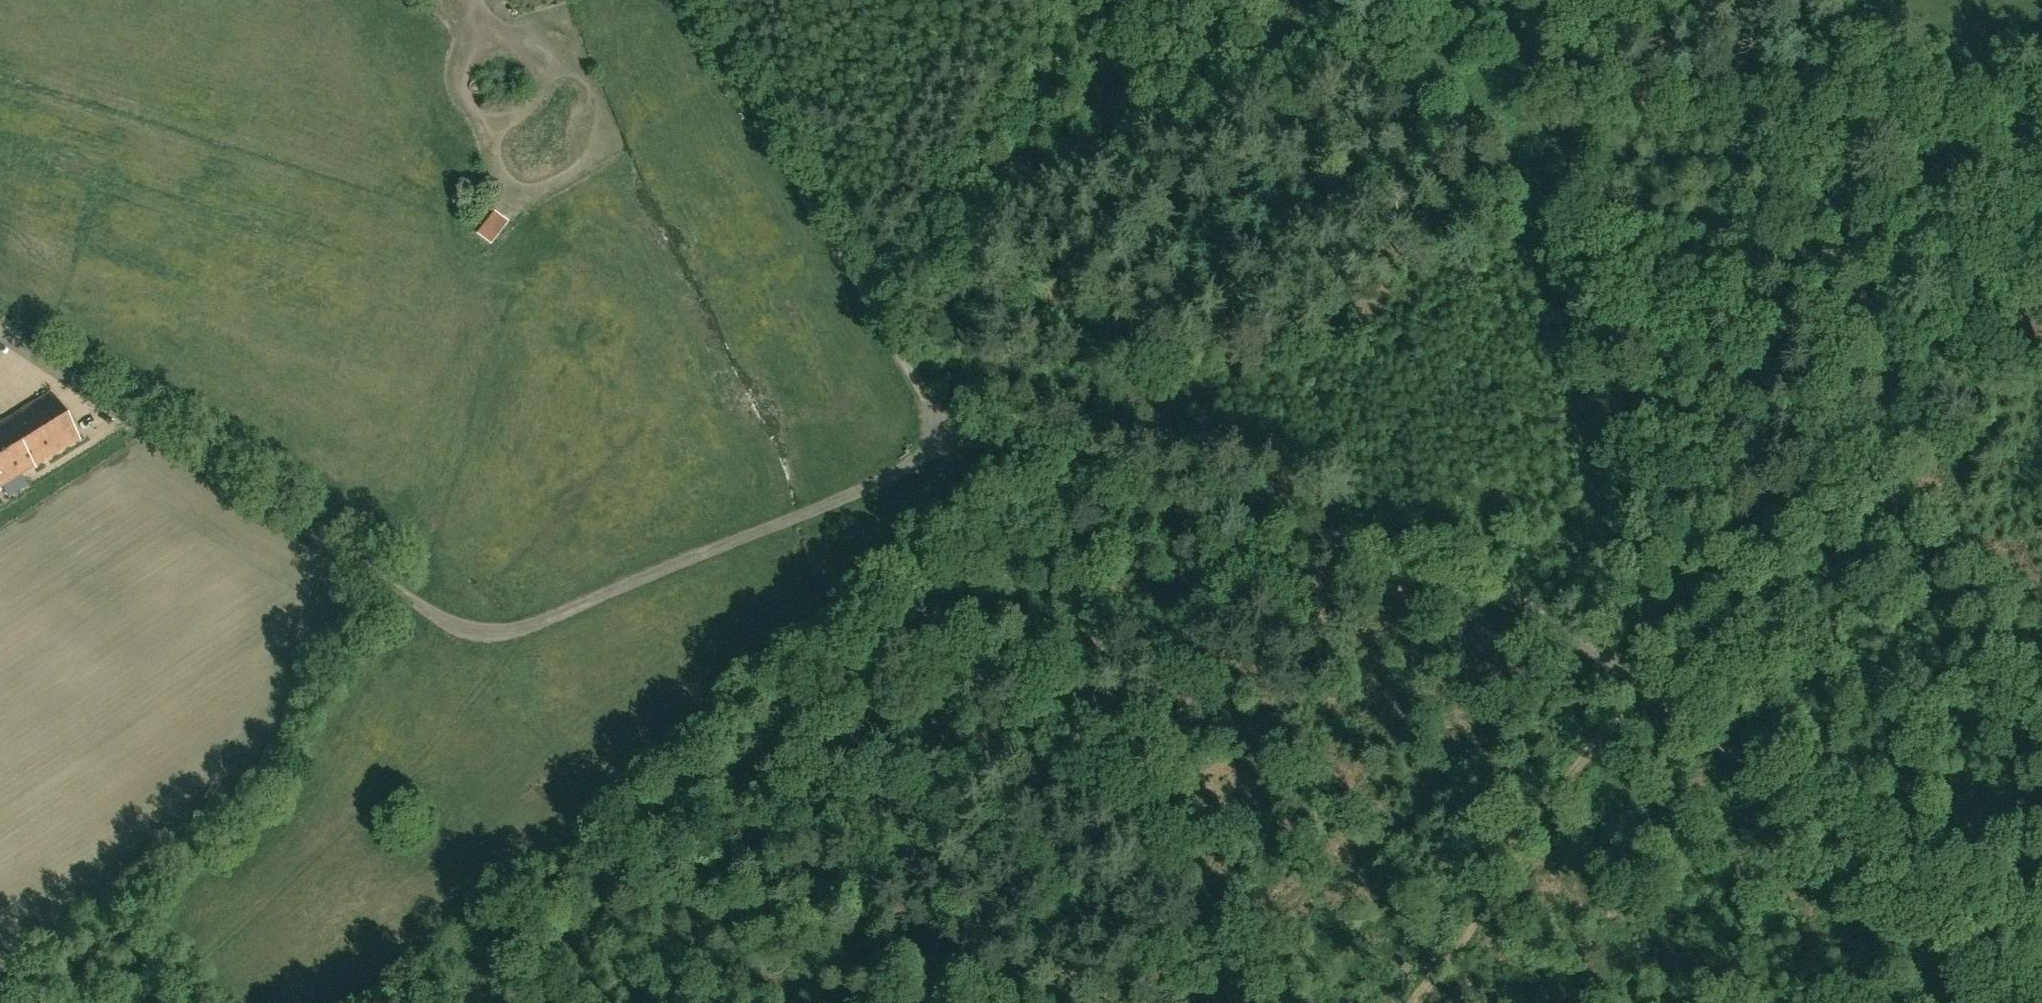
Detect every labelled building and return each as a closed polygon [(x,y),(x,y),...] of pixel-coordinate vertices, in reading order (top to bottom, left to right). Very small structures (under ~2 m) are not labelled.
[(491,245),(509,220),(495,210),(477,234),(491,245)] [(73,432),(74,431),(57,401),(55,402),(49,393),(0,423),(0,488),(78,440),(73,432)]
